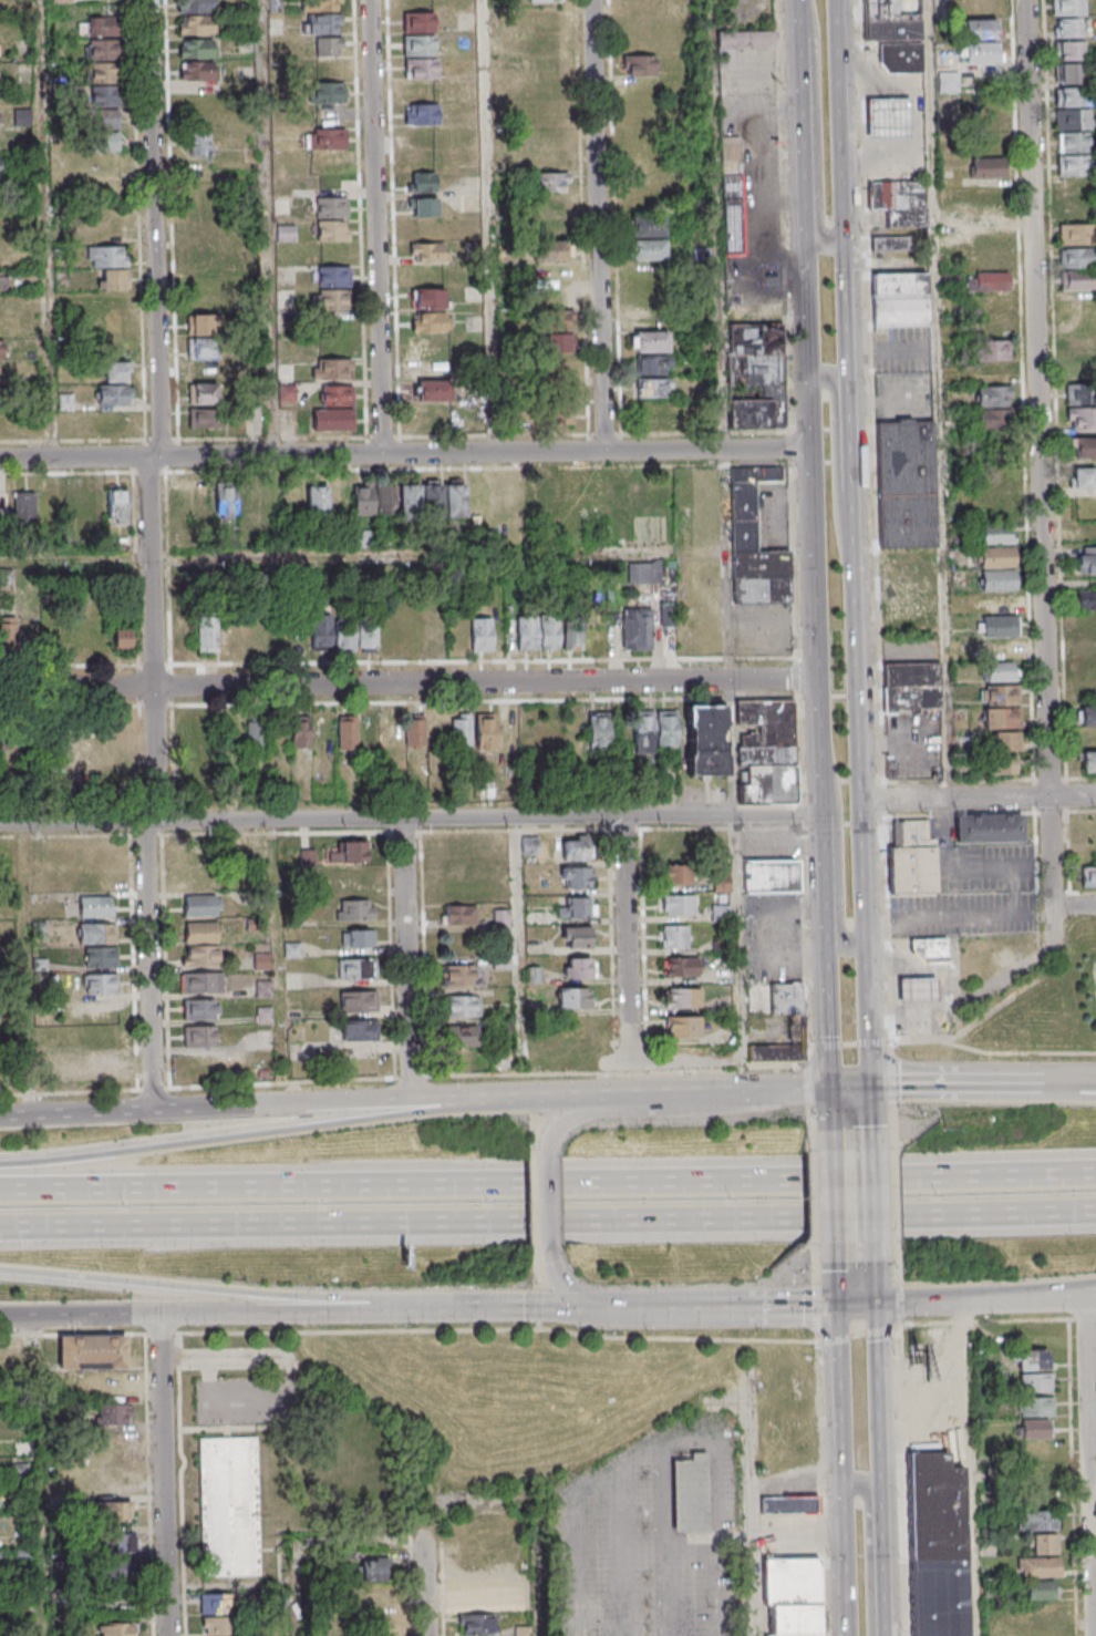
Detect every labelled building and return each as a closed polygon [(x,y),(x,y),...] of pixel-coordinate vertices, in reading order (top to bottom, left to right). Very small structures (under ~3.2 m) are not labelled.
[(215,34),(215,0),(177,0),(177,14),(178,14),(178,34),(215,34)] [(341,0),(303,0),(303,11),(341,11),(341,0)] [(920,0),(865,0),(866,41),(920,40),(920,0)] [(962,40),(998,40),(998,0),(961,0),(962,40)] [(1052,15),(1085,15),(1085,0),(1052,0),(1052,15)] [(403,13),(403,55),(433,55),(433,13),(403,13)] [(342,14),(307,14),(307,34),(342,34),(342,14)] [(1080,18),(1055,18),(1055,37),(1080,37),(1080,18)] [(774,31),(719,32),(720,69),(734,69),(734,49),(774,49),(774,31)] [(343,38),(317,38),(317,56),(343,56),(343,38)] [(179,57),(213,57),(213,39),(179,39),(179,57)] [(1081,84),(1081,40),(1057,40),(1057,65),(1055,65),(1055,84),(1081,84)] [(964,42),(964,63),(999,63),(999,42),(964,42)] [(926,74),(924,45),(882,47),(882,65),(890,75),(926,74)] [(656,56),(623,56),(623,77),(656,77),(656,56)] [(405,79),(437,79),(437,58),(405,58),(405,79)] [(344,60),(313,60),(313,77),(344,77),(344,60)] [(180,80),(214,80),(214,61),(180,61),(180,80)] [(344,83),(313,83),(313,109),(344,109),(344,83)] [(1055,88),(1055,131),(1091,131),(1091,109),(1083,109),(1082,87),(1055,88)] [(119,152),(120,88),(90,88),(89,151),(119,152)] [(914,141),(870,142),(869,102),(913,101),(914,141)] [(403,125),(438,125),(438,104),(403,104),(403,125)] [(314,151),(343,152),(343,133),(314,132),(314,151)] [(1089,133),(1057,133),(1057,153),(1089,153),(1089,133)] [(212,135),(190,135),(190,157),(211,157),(212,135)] [(744,256),(741,137),(721,137),(724,257),(744,256)] [(323,155),(322,169),(340,170),(341,156),(323,155)] [(1090,155),(1057,155),(1057,199),(1090,199),(1090,155)] [(969,179),(1005,179),(1005,160),(969,160),(969,179)] [(569,172),(541,171),(540,194),(543,194),(542,215),(567,216),(568,194),(569,172)] [(407,172),(407,192),(436,192),(436,172),(407,172)] [(925,182),(869,182),(869,212),(885,212),(885,228),(926,228),(925,182)] [(316,218),(346,218),(346,197),(316,197),(316,218)] [(437,198),(409,198),(409,217),(437,217),(437,198)] [(629,238),(665,238),(665,216),(629,216),(629,238)] [(349,242),(349,222),(316,222),(316,242),(349,242)] [(1093,245),(1093,224),(1059,224),(1059,245),(1093,245)] [(872,252),(909,252),(909,238),(872,238),(872,252)] [(665,260),(665,239),(631,239),(631,260),(665,260)] [(570,261),(570,240),(533,240),(533,261),(570,261)] [(411,243),(411,262),(448,262),(448,243),(411,243)] [(99,290),(128,290),(128,268),(127,268),(127,247),(87,246),(87,267),(99,267),(99,290)] [(1059,268),(1093,268),(1093,249),(1059,249),(1059,268)] [(1007,250),(967,250),(967,269),(1007,269),(1007,250)] [(319,286),(350,286),(350,266),(319,266),(319,286)] [(1095,290),(1095,271),(1061,271),(1061,290),(1095,290)] [(928,326),(927,273),(873,274),(874,327),(928,326)] [(1009,291),(1009,274),(968,274),(968,291),(1009,291)] [(445,308),(445,288),(413,288),(413,308),(445,308)] [(350,290),(313,290),(312,310),(350,311),(350,290)] [(784,428),(782,307),(727,308),(728,387),(757,386),(757,398),(726,399),(727,429),(784,428)] [(538,311),(538,335),(571,335),(571,311),(538,311)] [(447,312),(412,312),(412,332),(447,332),(447,312)] [(188,359),(216,359),(216,314),(188,314),(188,359)] [(634,331),(634,352),(669,352),(669,331),(634,331)] [(413,355),(447,355),(447,335),(413,335),(413,355)] [(1011,340),(975,341),(977,432),(1012,431),(1011,340)] [(551,356),(553,379),(574,376),(572,354),(551,356)] [(635,374),(669,374),(669,356),(635,356),(635,374)] [(352,360),(324,360),(324,378),(352,378),(352,360)] [(129,381),(129,361),(103,361),(103,381),(129,381)] [(1065,404),(1095,403),(1095,361),(1070,362),(1070,384),(1065,384),(1065,404)] [(671,379),(634,379),(634,398),(671,398),(671,379)] [(414,401),(450,401),(450,380),(414,380),(414,401)] [(218,404),(218,383),(190,383),(190,404),(218,404)] [(468,400),(485,400),(485,383),(468,383),(468,400)] [(97,385),(97,405),(129,405),(128,385),(97,385)] [(353,406),(353,387),(322,387),(322,406),(353,406)] [(72,394),(59,394),(59,410),(72,410),(72,394)] [(572,423),(572,398),(543,398),(543,423),(572,423)] [(222,429),(222,408),(189,408),(189,429),(222,429)] [(1067,408),(1067,429),(1095,429),(1095,408),(1067,408)] [(354,431),(354,409),(314,409),(314,431),(354,431)] [(879,422),(881,549),(936,548),(934,421),(879,422)] [(1071,438),(1071,460),(1095,460),(1095,438),(1071,438)] [(790,603),(790,550),(758,551),(757,481),(782,481),(781,467),(728,467),(729,539),(733,539),(734,603),(790,603)] [(1095,491),(1095,469),(1071,469),(1071,491),(1095,491)] [(354,517),(467,517),(467,481),(354,481),(354,517)] [(557,516),(556,482),(491,482),(492,516),(557,516)] [(60,485),(60,516),(80,516),(80,485),(60,485)] [(259,516),(259,490),(238,490),(238,485),(216,485),(216,518),(236,518),(236,516),(259,516)] [(307,517),(329,517),(329,485),(307,485),(307,517)] [(128,489),(109,489),(109,522),(128,522),(128,489)] [(14,522),(35,522),(35,491),(14,491),(14,522)] [(1095,541),(1095,523),(1071,523),(1071,541),(1095,541)] [(982,682),(1016,681),(1015,661),(1018,661),(1017,615),(1015,615),(1015,592),(1016,592),(1014,525),(979,526),(980,546),(979,547),(982,682)] [(1078,548),(1078,574),(1095,574),(1095,548),(1078,548)] [(660,563),(628,563),(628,586),(660,586),(660,563)] [(1077,591),(1077,609),(1095,609),(1095,591),(1077,591)] [(622,650),(652,650),(652,609),(622,609),(622,650)] [(217,617),(196,617),(196,652),(217,652),(217,617)] [(470,617),(470,651),(492,651),(492,617),(470,617)] [(517,650),(538,650),(538,617),(517,617),(517,650)] [(15,618),(0,618),(0,649),(15,649),(15,618)] [(446,652),(446,618),(426,618),(426,652),(446,652)] [(560,649),(560,618),(541,618),(541,649),(560,649)] [(359,652),(377,652),(377,620),(359,620),(359,652)] [(334,651),(355,651),(355,621),(334,621),(334,651)] [(21,646),(39,646),(39,623),(21,623),(21,646)] [(332,651),(332,624),(312,624),(312,651),(332,651)] [(130,628),(113,628),(113,650),(130,650),(130,628)] [(583,629),(565,629),(565,650),(583,650),(583,629)] [(884,712),(941,712),(940,663),(884,663),(884,712)] [(1019,686),(982,686),(983,729),(1020,728),(1020,708),(1019,708),(1019,686)] [(739,700),(741,805),(796,804),(794,699),(739,700)] [(725,705),(686,705),(686,775),(725,775),(725,705)] [(1076,706),(1076,726),(1095,726),(1095,706),(1076,706)] [(609,750),(609,710),(587,710),(587,750),(609,750)] [(655,754),(655,747),(677,747),(677,711),(635,711),(635,754),(655,754)] [(471,713),(451,713),(451,745),(471,745),(471,713)] [(515,749),(515,713),(476,713),(476,749),(515,749)] [(357,716),(338,716),(338,750),(357,750),(357,716)] [(424,747),(424,717),(405,717),(405,747),(424,747)] [(291,747),(311,747),(311,718),(291,718),(291,747)] [(1016,732),(991,732),(991,751),(1016,751),(1016,732)] [(1082,751),(1082,771),(1095,771),(1095,751),(1082,751)] [(955,814),(955,842),(1022,842),(1022,814),(955,814)] [(937,893),(936,884),(943,883),(943,860),(935,860),(935,838),(927,838),(927,820),(900,820),(901,847),(890,847),(890,893),(937,893)] [(539,836),(521,836),(521,854),(539,854),(539,836)] [(588,861),(588,836),(562,836),(562,861),(588,861)] [(365,862),(365,841),(328,841),(328,862),(365,862)] [(799,861),(745,861),(745,893),(799,893),(799,861)] [(692,885),(692,862),(661,862),(661,885),(692,885)] [(561,866),(561,887),(589,887),(589,866),(561,866)] [(1081,866),(1081,886),(1095,886),(1095,866),(1081,866)] [(112,917),(112,896),(81,896),(81,917),(112,917)] [(184,917),(216,917),(216,896),(184,896),(184,917)] [(661,896),(661,915),(694,915),(694,896),(661,896)] [(558,918),(591,918),(591,897),(558,897),(558,918)] [(374,920),(374,900),(337,900),(337,920),(374,920)] [(475,905),(443,905),(443,924),(475,924),(475,905)] [(217,943),(217,922),(185,922),(185,943),(217,943)] [(79,923),(79,944),(116,944),(116,923),(79,923)] [(591,948),(591,926),(562,926),(562,948),(591,948)] [(688,948),(688,926),(662,926),(662,948),(688,948)] [(373,929),(342,929),(342,947),(373,947),(373,929)] [(949,963),(949,936),(911,937),(911,953),(923,963),(949,963)] [(302,957),(302,942),(285,942),(285,957),(302,957)] [(218,966),(218,946),(183,946),(183,966),(218,966)] [(85,948),(85,966),(114,966),(114,948),(85,948)] [(371,958),(339,958),(339,979),(371,979),(371,958)] [(563,958),(563,978),(595,978),(595,958),(563,958)] [(697,958),(663,958),(663,977),(697,977),(697,958)] [(484,986),(484,965),(444,965),(444,986),(484,986)] [(223,972),(182,972),(182,993),(223,993),(223,972)] [(85,973),(85,995),(118,995),(118,973),(85,973)] [(938,999),(937,974),(899,975),(900,1001),(938,999)] [(769,1014),(803,1014),(803,983),(769,983),(769,1014)] [(590,1008),(590,988),(558,988),(558,1008),(590,1008)] [(666,988),(666,1007),(699,1007),(699,988),(666,988)] [(340,991),(340,1012),(377,1012),(377,991),(340,991)] [(479,1018),(479,996),(443,996),(443,1018),(479,1018)] [(217,999),(183,1000),(183,1019),(218,1019),(217,999)] [(665,1037),(699,1037),(699,1016),(665,1016),(665,1037)] [(343,1020),(343,1040),(375,1039),(375,1020),(343,1020)] [(477,1046),(477,1025),(447,1025),(447,1046),(477,1046)] [(216,1047),(216,1026),(184,1026),(184,1047),(216,1047)] [(748,1062),(803,1062),(803,1046),(748,1046),(748,1062)] [(125,1368),(125,1335),(65,1335),(65,1368),(125,1368)] [(1015,1349),(1015,1370),(1047,1370),(1047,1349),(1015,1349)] [(1053,1373),(1018,1373),(1018,1391),(1053,1391),(1053,1373)] [(1018,1416),(1053,1416),(1053,1397),(1018,1397),(1018,1416)] [(100,1406),(100,1424),(131,1424),(131,1406),(100,1406)] [(1052,1419),(1018,1419),(1018,1438),(1052,1438),(1052,1419)] [(198,1437),(200,1577),(259,1577),(257,1436),(198,1437)] [(671,1461),(672,1533),(707,1533),(706,1452),(686,1452),(687,1460),(671,1461)] [(760,1496),(760,1513),(817,1513),(817,1496),(760,1496)] [(1018,1530),(1057,1530),(1057,1511),(1018,1511),(1018,1530)] [(967,1512),(911,1512),(912,1635),(968,1635),(967,1512)] [(109,1534),(109,1552),(134,1552),(134,1534),(109,1534)] [(1030,1555),(1057,1555),(1057,1534),(1030,1534),(1030,1555)] [(820,1558),(764,1558),(765,1635),(820,1635),(820,1558)] [(1018,1558),(1018,1577),(1059,1577),(1059,1558),(1018,1558)] [(389,1582),(389,1559),(361,1559),(361,1582),(389,1582)] [(113,1568),(113,1589),(135,1589),(135,1568),(113,1568)] [(1059,1600),(1059,1581),(1025,1581),(1025,1600),(1059,1600)] [(201,1594),(201,1635),(233,1635),(233,1614),(235,1614),(235,1594),(201,1594)] [(1020,1625),(1059,1625),(1059,1604),(1020,1604),(1020,1625)] [(493,1614),(459,1614),(459,1634),(493,1634),(493,1614)] [(136,1623),(99,1623),(99,1635),(136,1635),(136,1623)] [(515,1626),(515,1635),(531,1635),(531,1626),(515,1626)]
